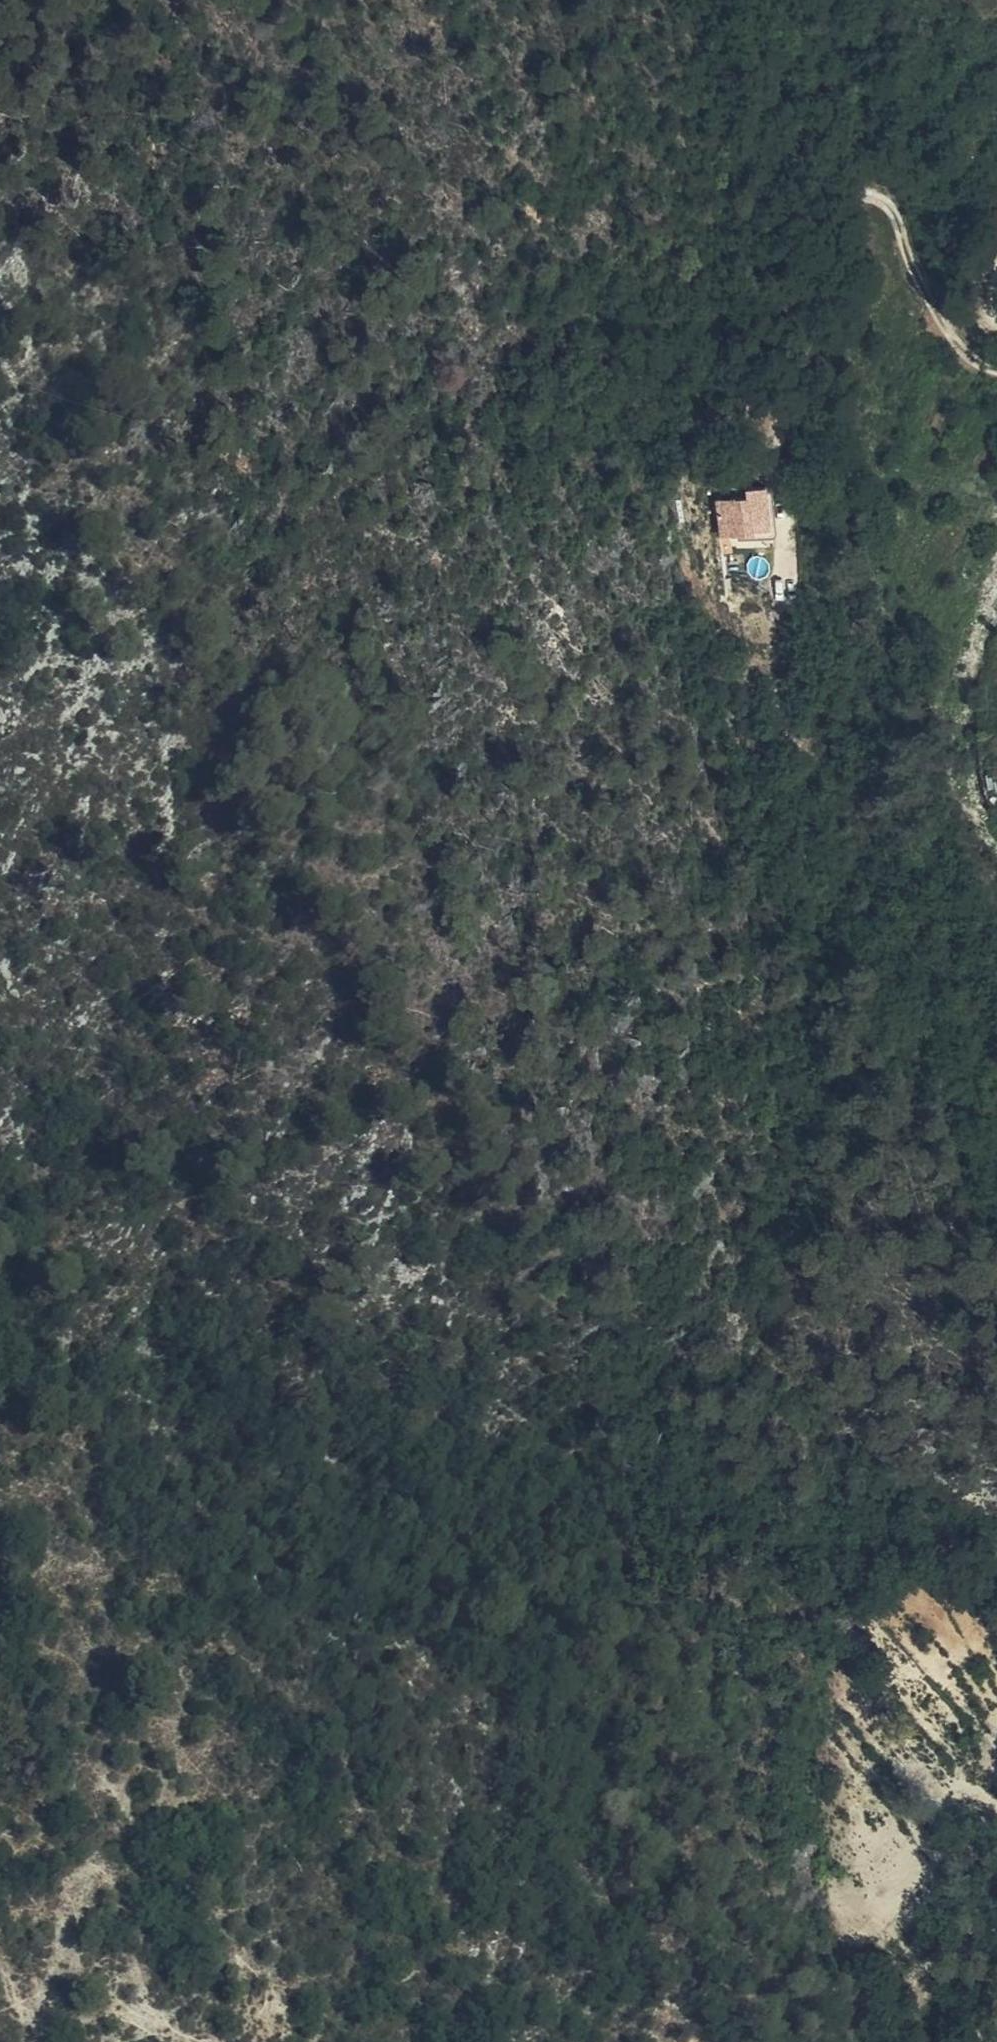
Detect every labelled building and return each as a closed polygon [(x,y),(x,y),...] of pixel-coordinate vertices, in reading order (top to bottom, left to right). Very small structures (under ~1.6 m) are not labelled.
[(775,483),(755,484),(755,501),(742,501),(722,502),(725,535),(754,535),(754,528),(776,528),(775,483)] [(755,501),(755,484),(742,486),(742,501),(755,501)]
